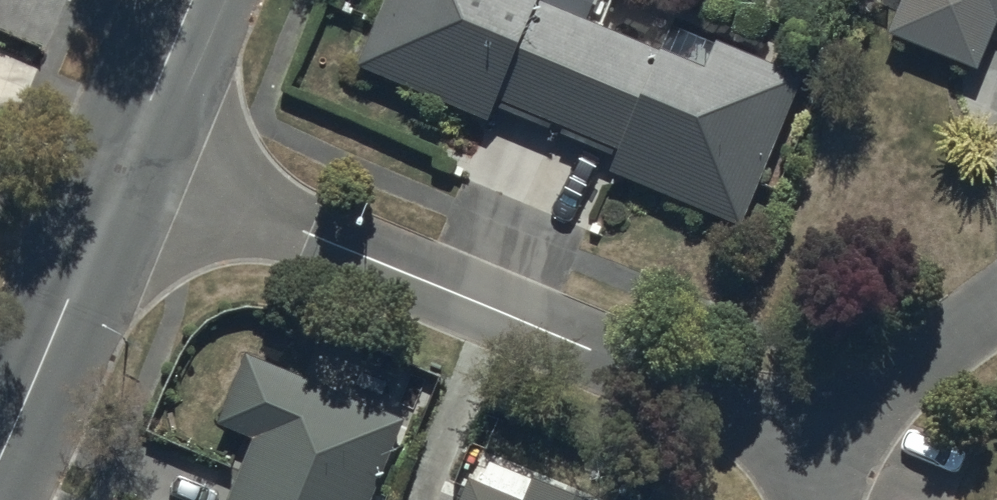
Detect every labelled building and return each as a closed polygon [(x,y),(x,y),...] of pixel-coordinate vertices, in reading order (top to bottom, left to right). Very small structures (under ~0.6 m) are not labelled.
[(496,99),(616,147),(609,164),(741,216),(800,69),(671,18),(661,42),(556,0),(384,0),(360,60),(491,112),(496,99)] [(890,27),(974,61),(993,14),(996,16),(996,0),(901,0),(890,27)] [(245,349),(217,419),(249,431),(221,499),(367,499),(402,412),(245,349)] [(532,476),(478,454),(460,499),(604,499),(534,472),(532,476)]
